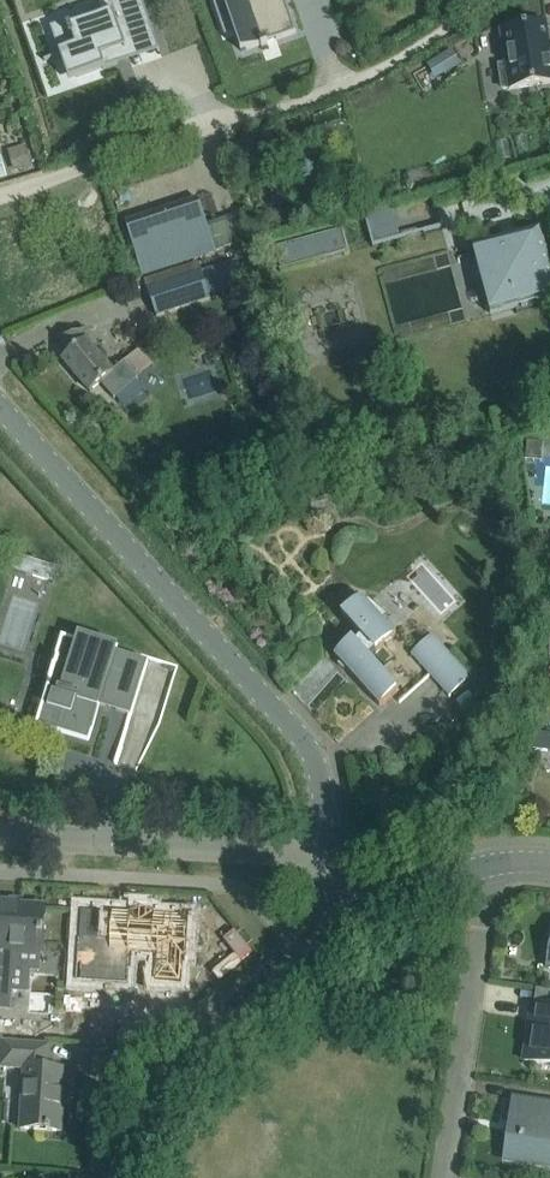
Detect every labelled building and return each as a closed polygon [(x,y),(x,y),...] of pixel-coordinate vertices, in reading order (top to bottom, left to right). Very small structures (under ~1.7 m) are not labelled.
[(142,0),(98,0),(104,17),(71,28),(71,27),(66,28),(70,39),(72,38),(76,49),(68,51),(59,54),(60,56),(69,82),(106,69),(118,65),(114,55),(124,51),(125,52),(127,51),(121,35),(149,26),(151,25),(142,0)] [(240,52),(296,33),(285,0),(223,0),(240,52)] [(501,32),(506,66),(499,67),(503,90),(510,89),(510,91),(549,85),(549,44),(547,25),(501,32)] [(452,52),(440,59),(447,71),(459,64),(452,52)] [(26,147),(8,152),(14,173),(32,167),(26,147)] [(198,199),(125,223),(143,276),(216,251),(198,199)] [(351,201),(343,204),(345,213),(354,211),(351,201)] [(500,247),(498,238),(472,245),(490,315),(549,299),(549,259),(541,226),(516,233),(518,242),(500,247)] [(350,253),(343,229),(274,248),(280,272),(350,253)] [(145,280),(157,316),(211,299),(210,297),(243,286),(235,261),(202,272),(199,262),(145,280)] [(112,371),(101,358),(87,341),(83,331),(60,339),(66,357),(63,360),(78,378),(90,392),(101,383),(114,399),(139,378),(124,361),(112,371)] [(58,568),(16,555),(12,570),(26,575),(30,560),(56,569),(52,583),(53,583),(58,568)] [(369,659),(384,645),(386,647),(394,641),(392,638),(396,634),(383,620),(388,616),(368,599),(366,601),(362,597),(342,615),(361,637),(355,644),(352,640),(334,656),(340,662),(337,664),(344,671),(346,669),(380,706),(397,690),(369,659)] [(62,636),(45,690),(48,690),(36,726),(88,742),(100,704),(110,707),(109,710),(129,717),(114,764),(116,765),(148,663),(116,653),(118,647),(79,635),(77,641),(62,636)] [(441,645),(419,664),(430,676),(451,656),(441,645)] [(535,734),(533,750),(549,752),(549,736),(535,734)] [(19,907),(0,906),(0,1009),(9,1009),(13,952),(42,954),(45,909),(19,907)] [(106,942),(102,985),(154,989),(157,957),(184,959),(181,987),(206,989),(209,961),(213,961),(216,922),(179,919),(179,915),(156,914),(156,917),(138,916),(136,944),(106,942)] [(525,1061),(549,1065),(549,1007),(533,1004),(531,1021),(539,1023),(536,1045),(527,1044),(525,1061)] [(0,1068),(24,1069),(20,1129),(61,1132),(63,1105),(61,1105),(63,1070),(48,1069),(50,1041),(2,1038),(3,1033),(0,1033),(0,1070),(0,1068)] [(514,1099),(511,1119),(525,1122),(523,1135),(520,1134),(516,1160),(549,1165),(549,1104),(514,1099)]
